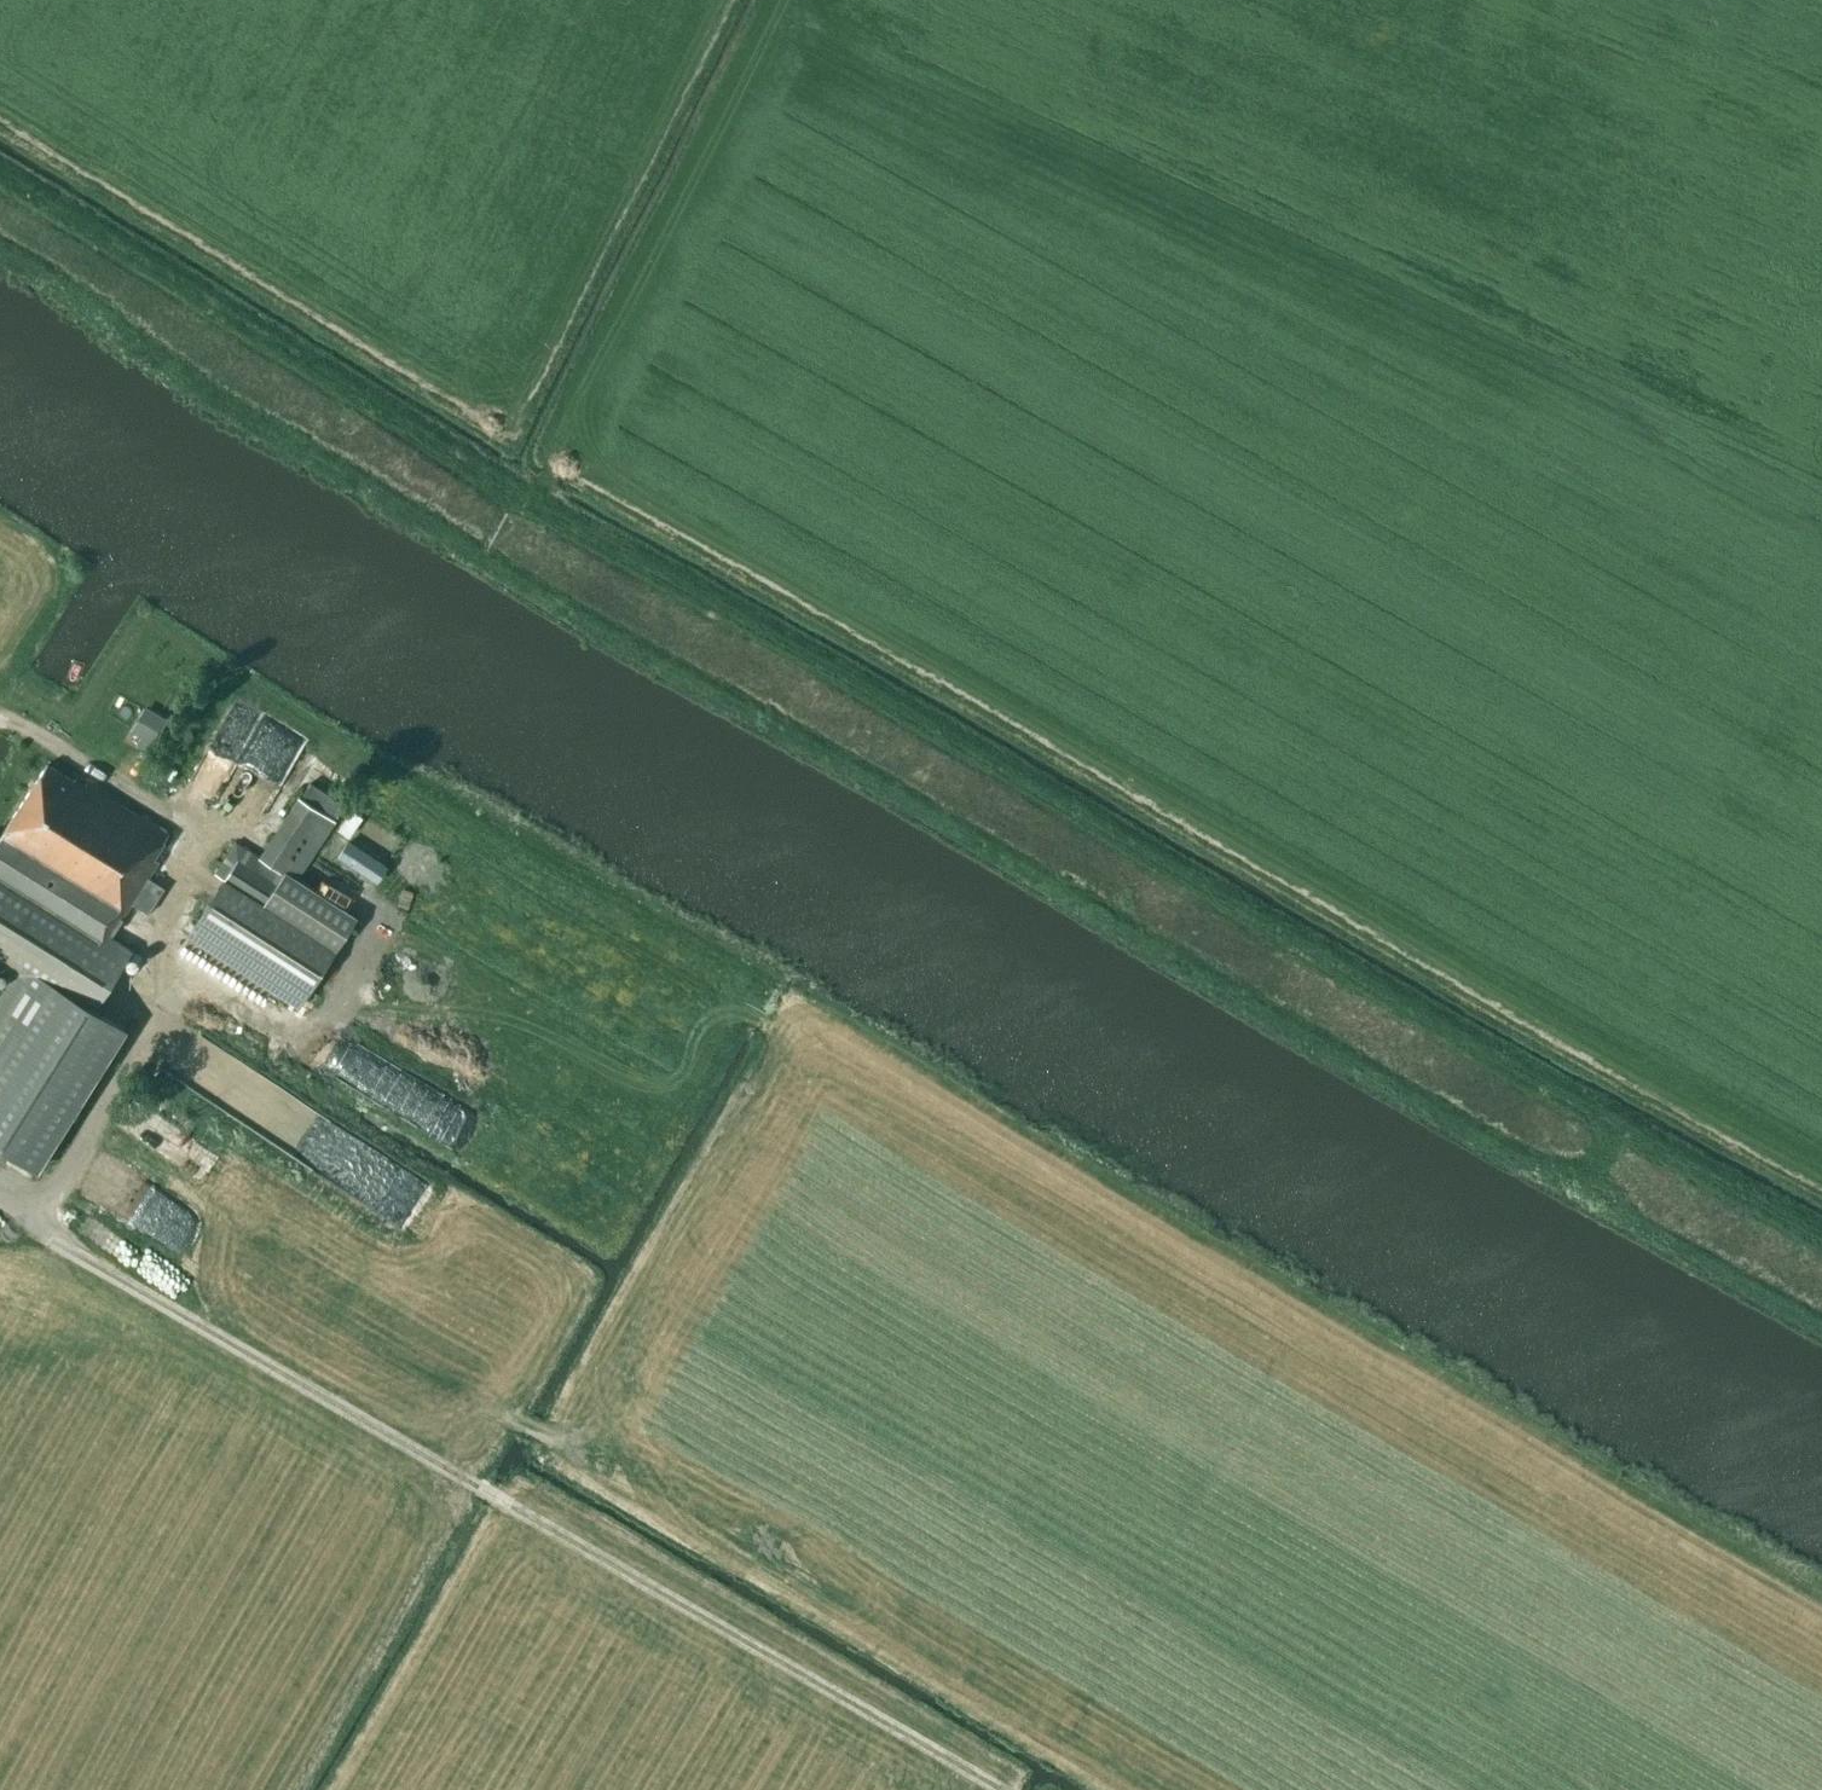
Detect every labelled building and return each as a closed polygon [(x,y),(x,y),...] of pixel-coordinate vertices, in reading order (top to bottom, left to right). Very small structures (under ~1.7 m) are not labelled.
[(143,709),(130,741),(155,751),(168,719),(143,709)] [(168,833),(86,781),(83,784),(46,761),(0,834),(0,968),(14,977),(0,1000),(0,1147),(35,1169),(124,1028),(93,1010),(132,949),(111,936),(131,903),(148,913),(164,887),(148,877),(158,860),(153,857),(168,833)] [(296,879),(335,820),(298,796),(259,856),(236,841),(215,873),(224,879),(188,934),(297,1005),(354,917),(296,879)]
